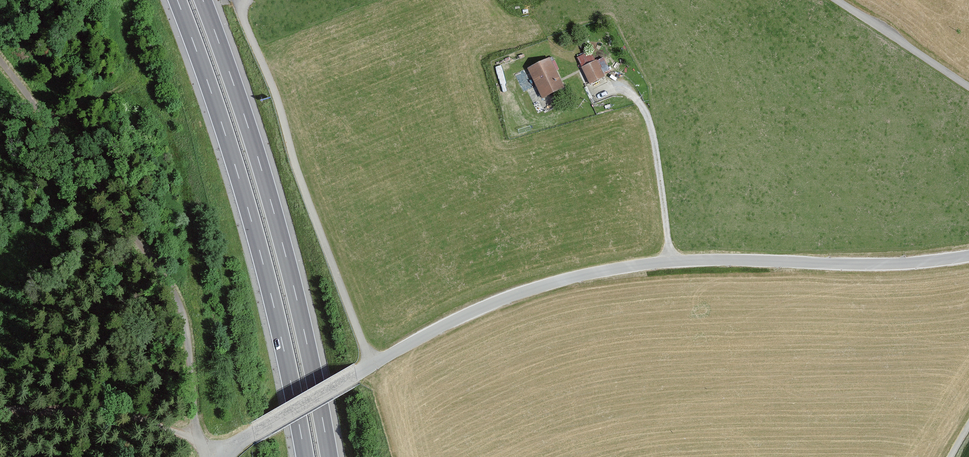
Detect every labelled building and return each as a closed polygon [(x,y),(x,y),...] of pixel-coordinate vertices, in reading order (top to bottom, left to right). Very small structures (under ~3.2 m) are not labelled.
[(562,89),(547,59),(526,70),(541,100),(562,89)] [(607,72),(600,59),(580,69),(588,84),(604,76),(603,75),(607,72)]
